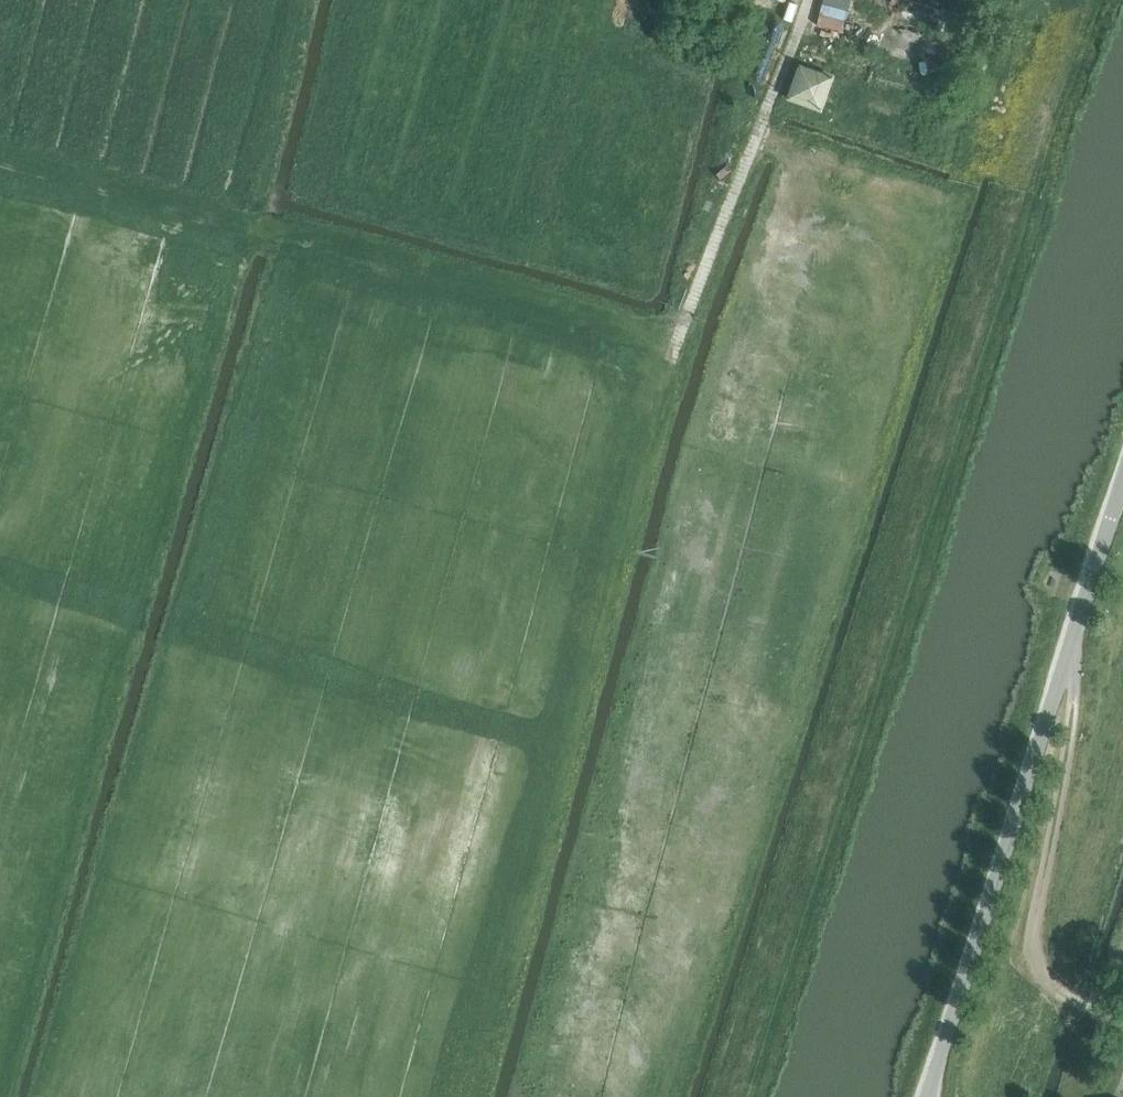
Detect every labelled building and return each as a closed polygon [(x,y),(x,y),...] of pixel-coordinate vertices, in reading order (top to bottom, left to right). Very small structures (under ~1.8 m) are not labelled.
[(786,99),(820,109),(830,78),(795,67),(786,99)]
